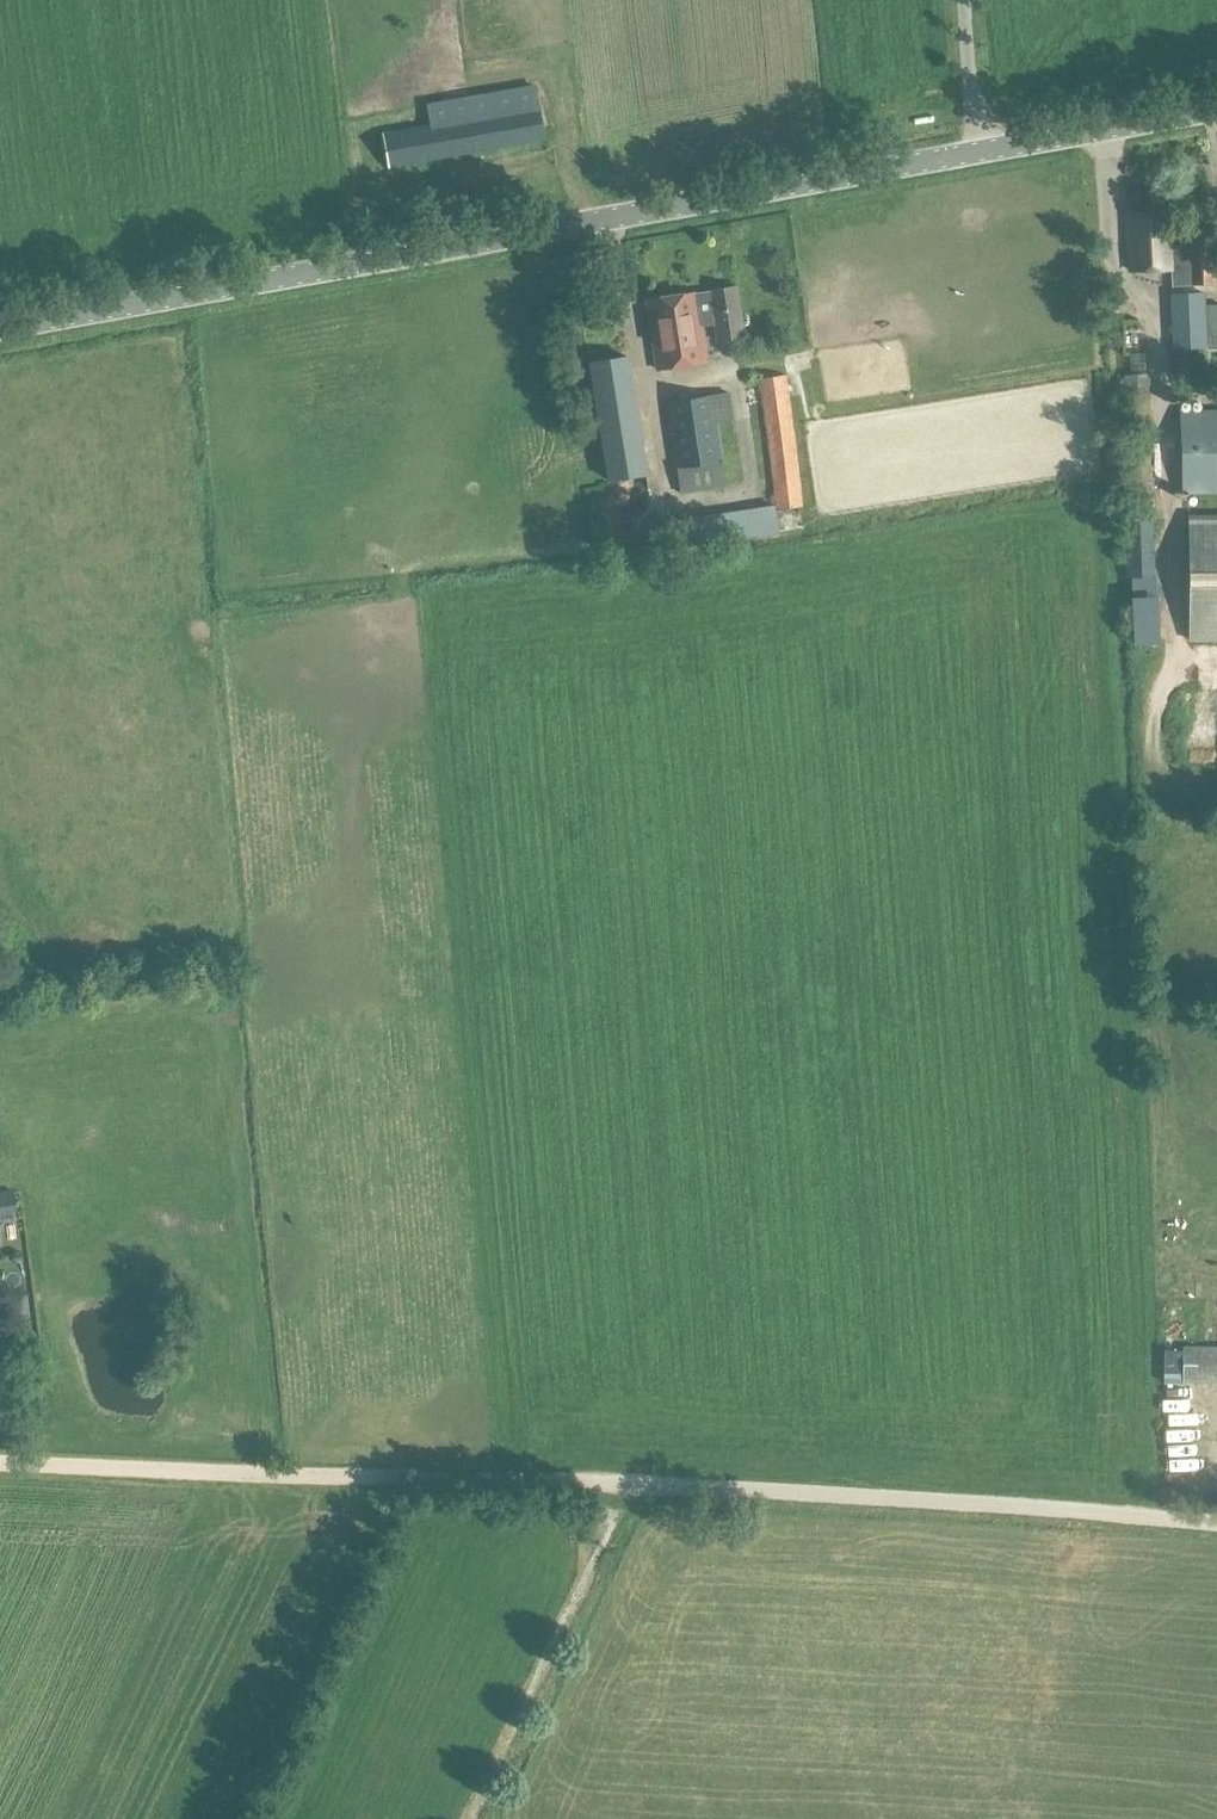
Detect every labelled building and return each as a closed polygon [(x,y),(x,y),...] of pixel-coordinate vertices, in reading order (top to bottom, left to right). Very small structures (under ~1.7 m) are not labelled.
[(538,106),(535,84),(439,101),(443,122),(383,132),(389,168),(546,141),(540,105),(538,106)] [(1175,268),(1173,228),(1172,212),(1128,214),(1131,270),(1171,268),(1175,268)] [(1210,226),(1173,228),(1175,268),(1171,268),(1172,286),(1213,284),(1210,226)] [(708,290),(709,291),(714,325),(716,342),(745,337),(737,286),(708,290)] [(709,291),(697,292),(650,299),(659,368),(706,362),(702,327),(714,325),(709,291)] [(1205,292),(1189,292),(1170,293),(1173,350),(1208,348),(1207,337),(1206,304),(1205,292)] [(1207,337),(1216,336),(1216,304),(1206,304),(1207,337)] [(581,358),(595,478),(635,473),(621,353),(581,358)] [(1150,373),(1124,374),(1130,510),(1156,509),(1150,373)] [(777,506),(778,510),(803,507),(787,374),(759,377),(775,506),(777,506)] [(727,487),(718,422),(734,420),(730,392),(668,401),(681,493),(727,487)] [(1216,486),(1216,409),(1173,410),(1173,486),(1216,486)] [(771,503),(722,510),(726,535),(775,527),(771,503)] [(1127,578),(1151,577),(1156,576),(1153,519),(1124,521),(1127,578)] [(1173,571),(1174,640),(1216,639),(1216,570),(1173,571)] [(1118,638),(1144,636),(1141,593),(1115,594),(1118,638)] [(1183,1373),(1182,1382),(1216,1382),(1216,1346),(1183,1345),(1183,1350),(1183,1373)] [(1164,1349),(1164,1383),(1182,1383),(1182,1382),(1183,1373),(1183,1350),(1164,1349)]
